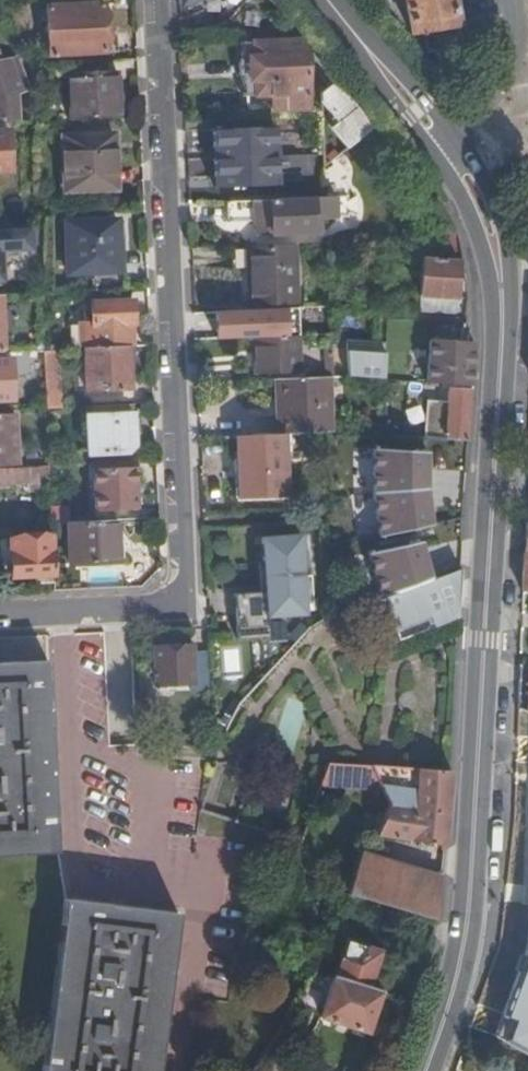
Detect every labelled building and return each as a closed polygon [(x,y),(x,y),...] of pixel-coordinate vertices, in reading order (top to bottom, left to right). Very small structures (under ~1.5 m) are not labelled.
[(453,0),(385,0),(412,34),(425,33),(428,50),(452,45),(450,28),(458,27),(454,3),(453,0)] [(103,3),(48,5),(49,53),(117,50),(116,28),(104,28),(103,3)] [(306,39),(304,39),(242,42),(242,55),(240,60),(239,64),(238,70),(239,75),(241,79),(243,83),(243,95),(273,94),(274,112),(310,110),(308,51),(307,51),(306,42),(306,39)] [(20,121),(19,91),(29,87),(17,56),(3,61),(0,54),(0,122),(20,121)] [(71,75),(73,119),(118,116),(116,72),(71,75)] [(350,98),(336,79),(321,91),(321,102),(337,122),(331,127),(347,148),(374,128),(350,98)] [(216,187),(277,184),(274,125),(213,128),(216,187)] [(0,131),(0,171),(12,171),(10,130),(0,131)] [(114,130),(63,132),(66,187),(111,184),(109,153),(115,153),(114,130)] [(271,198),(228,200),(229,221),(272,219),(273,234),(316,231),(316,217),(338,215),(337,195),(326,195),(271,198)] [(68,222),(68,233),(70,273),(121,270),(119,231),(119,219),(68,222)] [(272,219),(256,220),(257,235),(273,234),(272,219)] [(15,268),(14,236),(14,228),(0,229),(0,269),(15,268)] [(296,246),(250,248),(251,303),(298,302),(296,246)] [(459,259),(423,257),(421,294),(457,296),(459,259)] [(95,348),(130,346),(129,321),(134,321),(133,301),(92,303),(95,348)] [(320,306),(321,318),(332,318),(331,305),(320,306)] [(216,311),(217,338),(255,337),(298,334),(300,334),(299,307),(258,309),(258,324),(248,324),(247,309),(216,311)] [(298,334),(255,337),(257,375),(299,373),(298,334)] [(331,336),(320,336),(321,362),(330,362),(329,355),(332,355),(331,336)] [(429,382),(451,384),(472,385),(475,342),(432,339),(429,382)] [(95,348),(86,348),(87,388),(132,386),(130,346),(95,348)] [(44,350),(47,408),(60,406),(58,350),(44,350)] [(358,377),(386,378),(387,352),(359,351),(358,377)] [(0,359),(0,401),(16,401),(14,358),(0,359)] [(324,375),(274,378),(274,401),(281,401),(283,434),(321,432),(327,432),(324,375)] [(469,440),(472,389),(451,389),(450,402),(428,401),(426,437),(469,440)] [(130,403),(90,405),(91,415),(88,415),(89,452),(129,450),(134,445),(133,432),(141,432),(139,412),(130,412),(130,403)] [(283,434),(228,436),(229,460),(236,459),(238,496),(285,494),(283,434)] [(378,445),(377,490),(433,486),(433,448),(378,445)] [(11,483),(10,466),(0,467),(0,483),(11,483)] [(136,466),(95,468),(96,510),(137,508),(136,466)] [(438,524),(433,486),(377,490),(383,536),(438,524)] [(117,519),(69,521),(71,564),(119,561),(117,519)] [(266,581),(272,581),(280,580),(282,616),(307,614),(306,604),(314,603),(313,588),(305,589),(302,536),(264,538),(266,581)] [(55,582),(53,537),(10,539),(11,577),(36,576),(37,583),(55,582)] [(385,596),(434,578),(424,540),(370,551),(382,597),(385,596)] [(434,578),(385,596),(400,640),(459,617),(461,568),(434,578)] [(274,616),(282,616),(280,580),(272,581),(274,616)] [(194,645),(156,647),(158,685),(196,683),(194,645)] [(0,663),(0,856),(57,854),(49,660),(0,663)] [(179,733),(145,731),(146,744),(178,747),(179,733)] [(395,767),(372,765),(383,790),(395,767)] [(345,786),(346,770),(319,768),(307,800),(317,804),(324,785),(345,786)] [(439,806),(440,777),(400,774),(398,796),(405,797),(404,813),(378,810),(365,840),(434,852),(436,835),(438,820),(439,806)] [(405,797),(398,796),(372,796),(378,810),(404,813),(405,797)] [(331,804),(328,812),(343,817),(345,809),(331,804)] [(350,859),(337,899),(345,902),(375,912),(425,928),(430,883),(350,859)] [(64,899),(41,1070),(158,1070),(179,915),(64,899)] [(375,912),(345,902),(340,916),(370,926),(375,912)] [(491,1036),(527,1058),(527,938),(491,1036)] [(337,944),(324,981),(358,992),(371,957),(337,944)] [(305,974),(298,986),(304,990),(312,977),(305,974)] [(400,1007),(358,992),(324,981),(323,981),(309,1024),(357,1039),(365,1014),(394,1023),(400,1007)] [(253,1070),(267,1070),(275,1060),(266,1054),(253,1070)]
